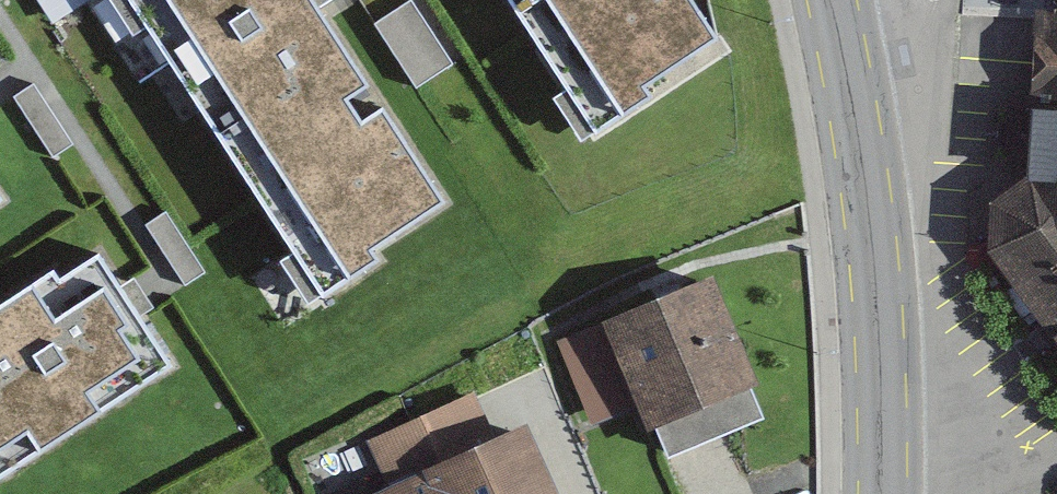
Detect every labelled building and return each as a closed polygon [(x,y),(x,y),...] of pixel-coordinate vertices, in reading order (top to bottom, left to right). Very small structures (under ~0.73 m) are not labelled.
[(303,0),(128,0),(325,307),(379,273),(371,261),(442,215),(385,127),(366,139),(348,111),(367,99),(303,0)] [(599,151),(661,111),(649,92),(713,51),(680,0),(501,0),(599,151)] [(453,67),(411,3),(374,27),(415,91),(453,67)] [(1016,17),(1013,120),(998,120),(996,183),(963,247),(1027,337),(1019,357),(1056,408),(1056,18),(1016,17)] [(76,149),(36,87),(16,100),(56,162),(76,149)] [(207,277),(168,214),(146,227),(185,290),(207,277)] [(0,313),(0,490),(169,374),(102,262),(62,289),(53,276),(0,313)] [(712,290),(571,345),(607,438),(645,423),(661,463),(765,423),(712,290)] [(507,418),(333,493),(540,493),(507,418)]
